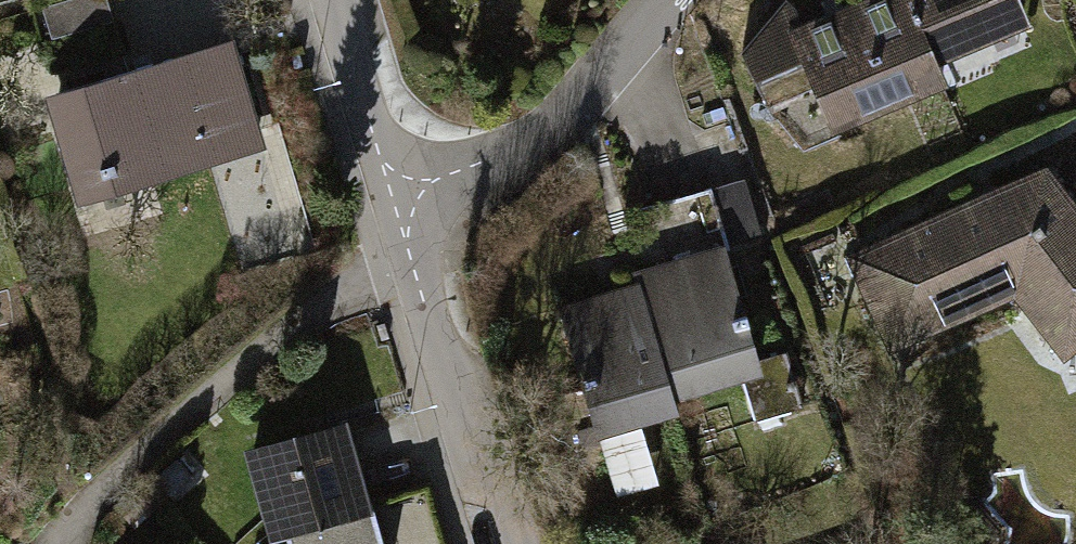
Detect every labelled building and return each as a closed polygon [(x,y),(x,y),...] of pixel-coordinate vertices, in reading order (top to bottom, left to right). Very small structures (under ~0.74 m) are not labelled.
[(950,92),(940,67),(911,0),(875,0),(808,29),(793,0),(790,0),(743,51),(764,103),(812,90),(833,137),(950,92)] [(1030,26),(1018,0),(911,0),(940,67),(1030,26)] [(259,158),(229,46),(50,94),(81,207),(259,158)] [(1075,363),(1075,218),(1037,168),(848,260),(896,354),(1007,304),(1066,371),(1075,363)] [(672,400),(765,375),(708,200),(649,211),(666,264),(629,273),(633,287),(672,400)] [(636,429),(678,419),(672,400),(633,287),(554,313),(609,499),(655,486),(636,429)] [(384,518),(359,431),(251,463),(274,543),(293,543),(384,518)]
